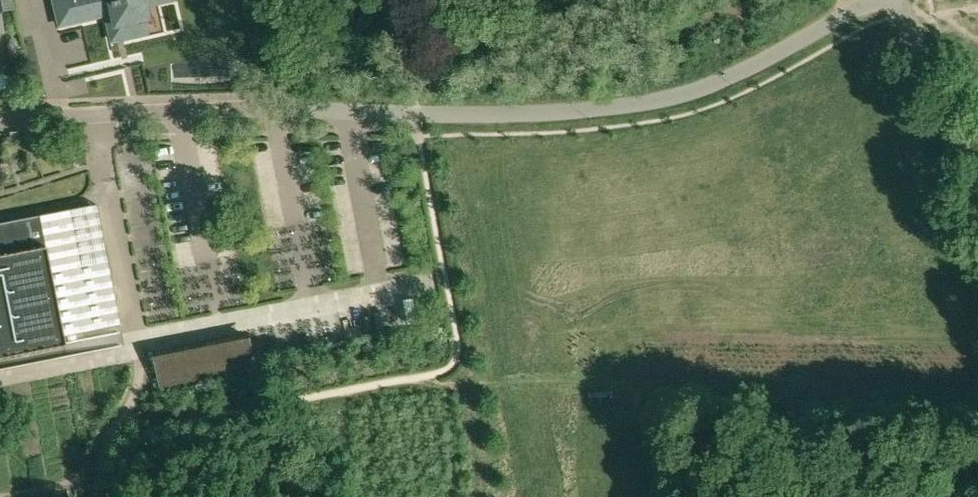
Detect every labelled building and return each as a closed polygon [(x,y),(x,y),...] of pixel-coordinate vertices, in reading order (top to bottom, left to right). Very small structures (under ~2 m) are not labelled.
[(11,0),(1,0),(4,11),(13,9),(11,0)] [(82,17),(108,11),(110,18),(116,16),(121,36),(143,31),(140,18),(146,17),(143,3),(158,0),(78,0),(82,17)] [(64,344),(62,335),(119,324),(96,204),(0,222),(0,356),(64,344)] [(155,356),(162,388),(193,382),(187,350),(155,356)]
